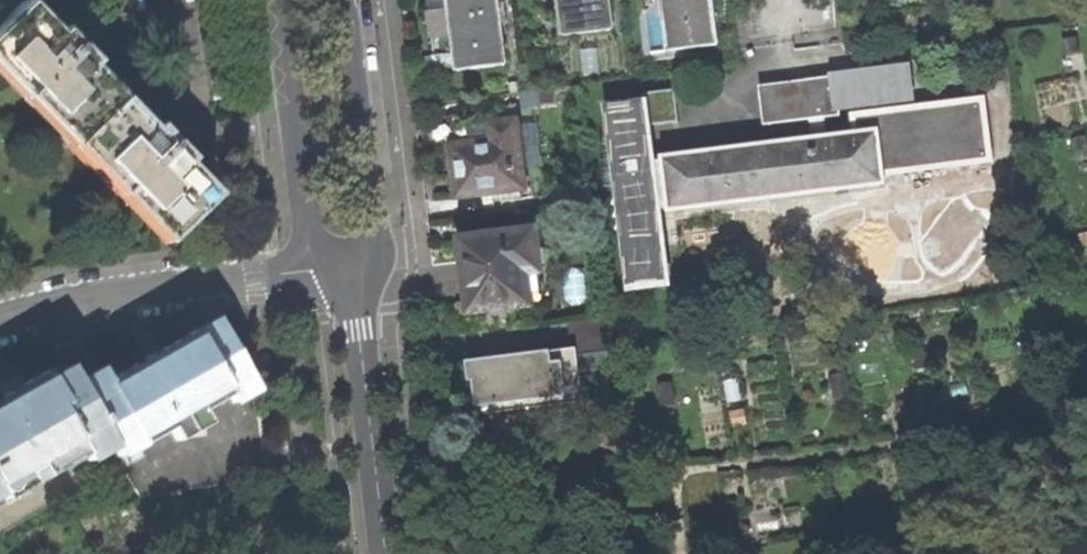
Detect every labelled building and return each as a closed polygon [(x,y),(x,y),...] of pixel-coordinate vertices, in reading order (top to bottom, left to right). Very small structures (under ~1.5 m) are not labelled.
[(75,138),(118,98),(67,46),(22,0),(0,22),(0,61),(75,138)] [(505,65),(497,0),(451,0),(460,72),(505,65)] [(611,29),(607,0),(560,0),(564,36),(611,29)] [(715,44),(710,0),(663,0),(669,50),(715,44)] [(270,101),(275,100),(272,77),(263,78),(265,96),(266,102),(270,101)] [(884,175),(992,163),(985,103),(858,118),(860,136),(826,141),(824,121),(840,118),(836,78),(799,83),(758,88),(762,128),(810,122),(812,143),(652,162),(648,128),(678,124),(674,93),(641,96),(642,102),(603,107),(627,289),(633,289),(633,291),(659,287),(659,285),(662,284),(653,212),(884,185),(884,175)] [(171,236),(213,196),(161,143),(118,98),(75,138),(171,236)] [(458,201),(525,193),(518,124),(491,127),(492,142),(475,144),(475,147),(453,150),(454,162),(458,201)] [(537,234),(464,243),(466,263),(471,313),(531,306),(527,274),(542,272),(537,234)] [(141,359),(79,394),(113,454),(115,459),(168,428),(175,441),(193,432),(204,426),(197,412),(224,395),(230,406),(254,392),(254,388),(214,318),(141,359)] [(606,322),(567,326),(571,352),(474,364),(476,386),(479,417),(583,404),(578,359),(611,355),(606,322)] [(80,456),(87,468),(113,454),(79,394),(65,369),(45,380),(40,373),(15,388),(0,396),(0,503),(80,456)] [(238,503),(224,506),(226,519),(240,517),(238,503)] [(136,553),(150,553),(147,546),(134,551),(136,553)]
